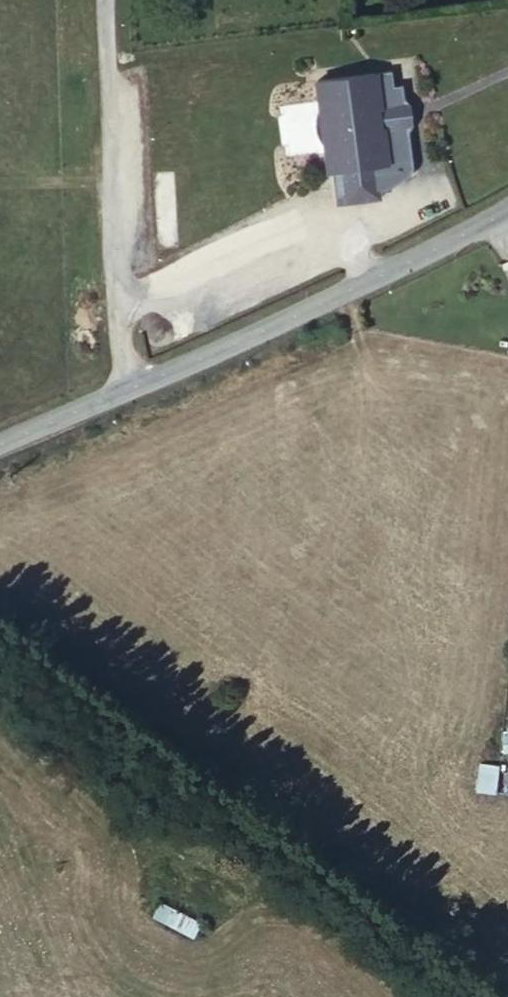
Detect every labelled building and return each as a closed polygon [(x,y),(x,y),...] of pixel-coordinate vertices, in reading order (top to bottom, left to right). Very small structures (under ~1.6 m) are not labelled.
[(383,75),(379,57),(305,67),(316,157),(320,156),(323,181),(339,181),(341,190),(362,187),(362,182),(376,176),(388,168),(399,157),(403,145),(393,76),(383,75)] [(496,714),(492,740),(507,742),(507,715),(496,714)] [(487,786),(495,787),(498,764),(490,763),(487,786)] [(159,901),(151,917),(193,939),(201,923),(159,901)]
